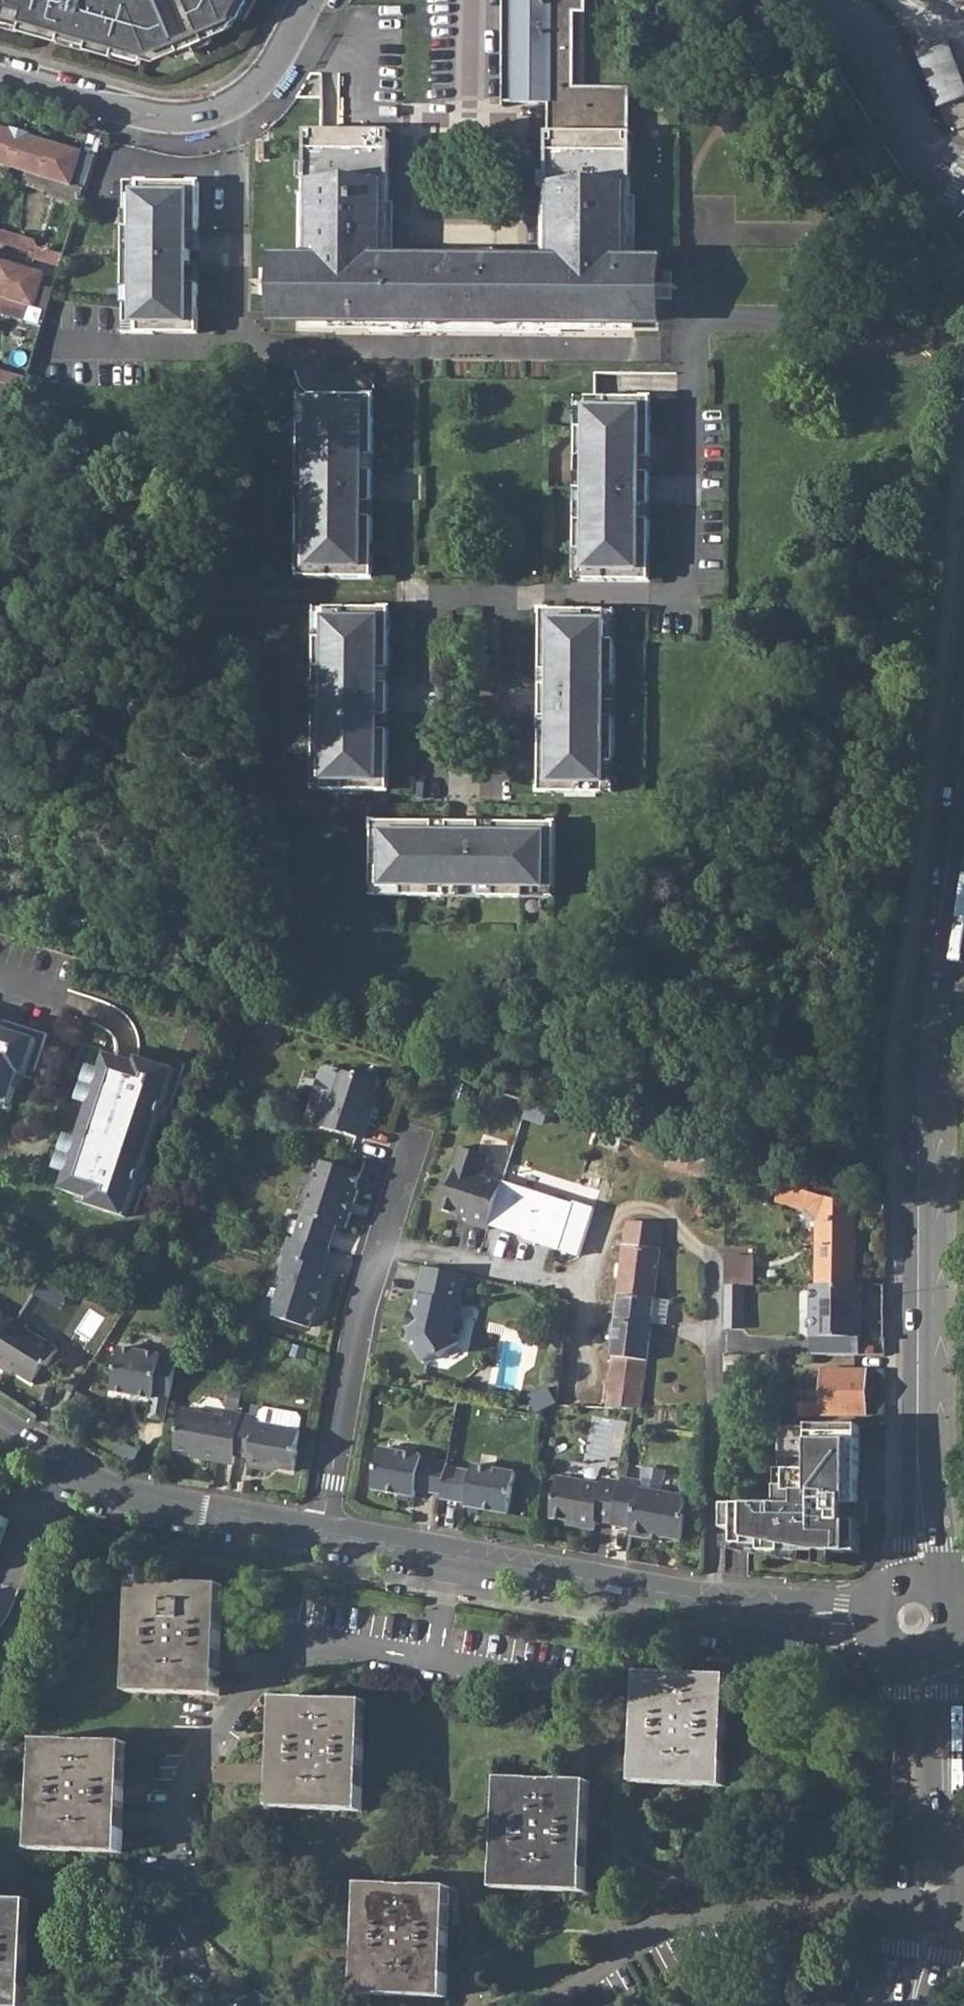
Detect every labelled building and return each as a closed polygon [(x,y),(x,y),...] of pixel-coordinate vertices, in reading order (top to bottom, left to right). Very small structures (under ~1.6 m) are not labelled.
[(0,9),(0,16),(22,22),(21,26),(61,37),(62,34),(89,42),(88,45),(114,52),(116,49),(144,57),(145,54),(157,58),(232,26),(238,15),(241,16),(250,0),(4,0),(0,9)] [(389,140),(385,140),(385,131),(359,130),(359,168),(339,168),(339,149),(322,149),(322,130),(312,130),(312,140),(307,140),(306,259),(311,259),(311,261),(271,261),(271,285),(292,285),(291,318),(364,319),(364,322),(440,323),(440,320),(496,320),(496,323),(571,323),(571,320),(644,320),(644,289),(664,289),(665,264),(626,264),(626,261),(630,261),(631,142),(627,142),(626,132),(630,132),(630,89),(574,88),(574,12),(586,12),(586,0),(504,0),(504,102),(550,102),(550,132),(553,132),(553,142),(549,142),(549,260),(388,259),(389,140)] [(946,40),(913,54),(937,109),(963,98),(963,81),(946,40)] [(11,167),(21,133),(0,127),(0,164),(11,167)] [(322,149),(339,149),(340,130),(331,130),(322,130),(322,149)] [(359,168),(359,130),(340,130),(339,149),(339,168),(359,168)] [(11,167),(25,171),(30,154),(45,159),(50,142),(21,133),(11,167)] [(25,171),(72,185),(82,152),(50,142),(45,159),(30,154),(25,171)] [(72,185),(84,189),(95,156),(82,152),(72,185)] [(43,196),(79,207),(84,189),(72,185),(25,171),(24,185),(44,191),(43,196)] [(189,283),(189,233),(199,233),(199,183),(125,181),(124,208),(124,213),(134,214),(134,227),(124,227),(124,289),(134,289),(133,302),(123,302),(123,306),(123,334),(198,334),(199,283),(189,283)] [(134,227),(134,214),(124,213),(124,227),(134,227)] [(3,244),(17,249),(21,236),(6,232),(3,244)] [(21,236),(17,249),(32,253),(34,246),(35,241),(21,236)] [(61,262),(63,254),(34,246),(32,253),(35,254),(61,262)] [(59,267),(61,262),(35,254),(34,260),(59,267)] [(25,320),(29,305),(35,307),(41,285),(45,273),(0,260),(0,313),(25,320)] [(35,307),(46,310),(53,289),(41,285),(35,307)] [(133,302),(134,289),(124,289),(123,302),(133,302)] [(22,389),(26,376),(0,369),(0,383),(22,389)] [(365,470),(365,456),(374,456),(374,395),(363,395),(310,394),(310,425),(300,425),(299,471),(309,471),(309,502),(299,501),(299,547),(309,547),(308,577),(373,578),(373,517),(365,517),(365,503),(374,503),(374,484),(374,470),(365,470)] [(310,425),(310,394),(300,394),(300,425),(310,425)] [(642,472),(642,458),(651,458),(651,397),(609,397),(597,397),(586,397),(587,427),(576,427),(576,473),(586,473),(586,504),(576,504),(576,550),(586,550),(585,580),(650,580),(651,519),(642,519),(642,505),(651,505),(651,473),(642,472)] [(587,427),(586,397),(577,397),(576,427),(587,427)] [(374,470),(374,456),(365,456),(365,470),(374,470)] [(651,473),(651,458),(642,458),(642,472),(651,473)] [(309,502),(309,471),(299,471),(299,501),(309,502)] [(586,504),(586,473),(576,473),(576,504),(586,504)] [(373,517),(374,503),(365,503),(365,517),(373,517)] [(651,519),(651,505),(642,505),(642,519),(651,519)] [(308,577),(309,547),(299,547),(298,577),(308,577)] [(585,580),(586,550),(576,550),(575,580),(585,580)] [(381,683),(382,669),(390,669),(391,608),(326,607),(326,637),(316,637),(315,684),(325,684),(325,715),(315,715),(314,761),(324,761),(324,791),(368,792),(389,792),(390,730),(381,730),(381,716),(390,716),(390,685),(390,683),(381,683)] [(326,637),(326,607),(316,607),(316,637),(326,637)] [(615,686),(616,641),(606,641),(606,611),(570,610),(542,610),(541,671),(550,671),(550,685),(541,685),(541,718),(549,718),(549,732),(541,732),(541,734),(540,793),(605,793),(605,763),(615,763),(615,717),(605,717),(605,686),(615,686)] [(616,641),(616,611),(606,611),(606,641),(616,641)] [(390,683),(390,669),(382,669),(381,683),(390,683)] [(550,685),(550,671),(541,671),(541,685),(550,685)] [(325,715),(325,684),(315,684),(315,715),(325,715)] [(615,717),(615,686),(605,686),(605,717),(615,717)] [(390,730),(390,716),(381,716),(381,730),(390,730)] [(549,732),(549,718),(541,718),(541,732),(549,732)] [(324,791),(324,761),(314,761),(314,791),(324,791)] [(615,793),(615,763),(605,763),(605,793),(615,793)] [(555,888),(556,823),(495,822),(495,831),(480,831),(481,822),(480,822),(450,822),(447,822),(447,831),(434,831),(434,822),(372,822),(373,886),(402,886),(402,896),(448,897),(448,887),(479,887),(479,897),(525,897),(525,888),(555,888)] [(447,831),(447,822),(434,822),(434,831),(447,831)] [(495,831),(495,822),(481,822),(480,831),(495,831)] [(402,896),(402,886),(373,886),(372,896),(402,896)] [(479,897),(479,887),(448,887),(448,897),(479,897)] [(555,898),(555,888),(525,888),(525,897),(555,898)] [(10,1105),(19,1075),(25,1077),(37,1039),(0,1026),(0,1101),(10,1105)] [(160,1117),(175,1069),(138,1057),(136,1063),(106,1053),(101,1071),(107,1073),(97,1106),(90,1104),(79,1140),(85,1142),(74,1175),(68,1173),(62,1191),(91,1200),(89,1206),(127,1218),(135,1192),(160,1117)] [(371,1106),(379,1081),(376,1074),(365,1071),(358,1075),(328,1066),(322,1069),(311,1102),(314,1108),(320,1110),(315,1124),(364,1139),(375,1107),(371,1106)] [(90,1104),(97,1106),(107,1073),(101,1071),(91,1068),(80,1101),(90,1104)] [(58,1170),(68,1173),(74,1175),(85,1142),(79,1140),(68,1136),(58,1170)] [(468,1223),(488,1230),(503,1184),(482,1177),(489,1156),(459,1146),(452,1168),(457,1170),(451,1189),(446,1187),(440,1209),(469,1219),(468,1223)] [(696,1156),(691,1173),(725,1183),(725,1165),(696,1156)] [(354,1203),(358,1190),(356,1189),(361,1174),(323,1162),(306,1215),(302,1214),(294,1239),(329,1250),(337,1225),(346,1228),(351,1213),(349,1212),(352,1202),(354,1203)] [(446,1187),(451,1189),(457,1170),(452,1168),(446,1187)] [(822,1274),(822,1285),(855,1285),(856,1207),(782,1183),(777,1201),(806,1210),(806,1215),(812,1221),(818,1221),(817,1274),(822,1274)] [(575,1206),(503,1184),(488,1230),(560,1252),(575,1206)] [(628,1222),(625,1247),(660,1251),(662,1226),(628,1222)] [(323,1268),(329,1250),(294,1239),(289,1237),(276,1285),(279,1290),(271,1316),(309,1328),(323,1288),(327,1289),(333,1271),(323,1268)] [(619,1294),(655,1298),(660,1251),(625,1247),(624,1247),(619,1294)] [(730,1253),(728,1280),(754,1282),(756,1255),(730,1253)] [(453,1332),(456,1322),(461,1318),(463,1308),(460,1303),(466,1276),(424,1267),(415,1314),(410,1313),(410,1315),(407,1329),(410,1334),(409,1340),(423,1362),(437,1353),(439,1357),(461,1343),(453,1332)] [(725,1285),(725,1329),(745,1329),(744,1285),(725,1285)] [(812,1337),(812,1355),(860,1356),(860,1285),(855,1285),(822,1285),(817,1285),(812,1285),(812,1311),(819,1311),(819,1337),(812,1337)] [(655,1299),(655,1298),(619,1294),(606,1407),(641,1408),(652,1323),(655,1299)] [(655,1299),(652,1323),(666,1325),(669,1301),(655,1299)] [(15,1322),(0,1313),(0,1347),(15,1322)] [(35,1383),(46,1365),(48,1367),(59,1349),(26,1329),(28,1325),(18,1319),(15,1322),(0,1347),(0,1367),(6,1370),(8,1367),(35,1383)] [(120,1347),(112,1391),(154,1399),(155,1395),(170,1398),(176,1361),(161,1359),(161,1354),(120,1347)] [(866,1415),(866,1371),(824,1370),(823,1403),(803,1403),(803,1416),(866,1415)] [(550,1389),(530,1400),(538,1415),(558,1404),(550,1389)] [(150,1422),(165,1424),(170,1398),(155,1395),(154,1399),(150,1422)] [(243,1414),(236,1455),(251,1458),(249,1467),(267,1471),(268,1467),(295,1472),(302,1419),(298,1414),(265,1408),(261,1412),(260,1417),(243,1414)] [(202,1459),(234,1465),(236,1455),(243,1414),(227,1411),(226,1418),(182,1410),(175,1450),(203,1455),(202,1459)] [(816,1426),(776,1426),(776,1506),(725,1506),(725,1530),(736,1530),(737,1546),(748,1546),(748,1553),(860,1553),(860,1425),(816,1426)] [(448,1463),(423,1458),(423,1456),(381,1448),(374,1490),(416,1498),(417,1490),(442,1495),(447,1467),(448,1463)] [(508,1515),(516,1473),(474,1465),(473,1471),(447,1467),(442,1495),(441,1499),(467,1503),(466,1507),(508,1515)] [(614,1523),(621,1482),(602,1479),(601,1485),(558,1478),(551,1518),(577,1523),(576,1526),(595,1530),(596,1520),(614,1523)] [(682,1541),(687,1497),(682,1496),(640,1488),(641,1481),(622,1478),(621,1482),(614,1523),(613,1526),(632,1529),(630,1536),(650,1539),(651,1535),(682,1541)] [(9,1520),(0,1517),(0,1546),(9,1520)] [(220,1639),(223,1585),(149,1583),(149,1574),(145,1573),(145,1570),(139,1569),(139,1582),(132,1582),(129,1693),(219,1695),(220,1672),(213,1672),(213,1651),(221,1652),(220,1639)] [(782,1647),(802,1650),(803,1646),(804,1641),(783,1638),(782,1647)] [(726,1787),(729,1676),(638,1673),(637,1726),(636,1739),(643,1740),(642,1761),(635,1760),(634,1784),(726,1787)] [(362,1811),(366,1701),(275,1698),(272,1748),(273,1764),(280,1765),(280,1785),(272,1785),(271,1808),(362,1811)] [(123,1795),(126,1742),(34,1740),(31,1850),(122,1853),(123,1830),(116,1829),(116,1809),(124,1809),(123,1795)] [(586,1838),(590,1781),(498,1778),(495,1889),(586,1892),(587,1869),(579,1869),(580,1848),(587,1848),(586,1838)] [(447,1936),(451,1887),(360,1884),(356,1995),(447,1998),(448,1975),(440,1974),(441,1953),(449,1954),(447,1936)] [(29,1900),(0,1899),(0,2005),(26,2005),(26,1987),(19,1987),(20,1966),(27,1966),(25,1951),(29,1900)] [(448,1975),(449,1954),(441,1953),(440,1974),(448,1975)] [(26,1987),(27,1966),(20,1966),(19,1987),(26,1987)]
